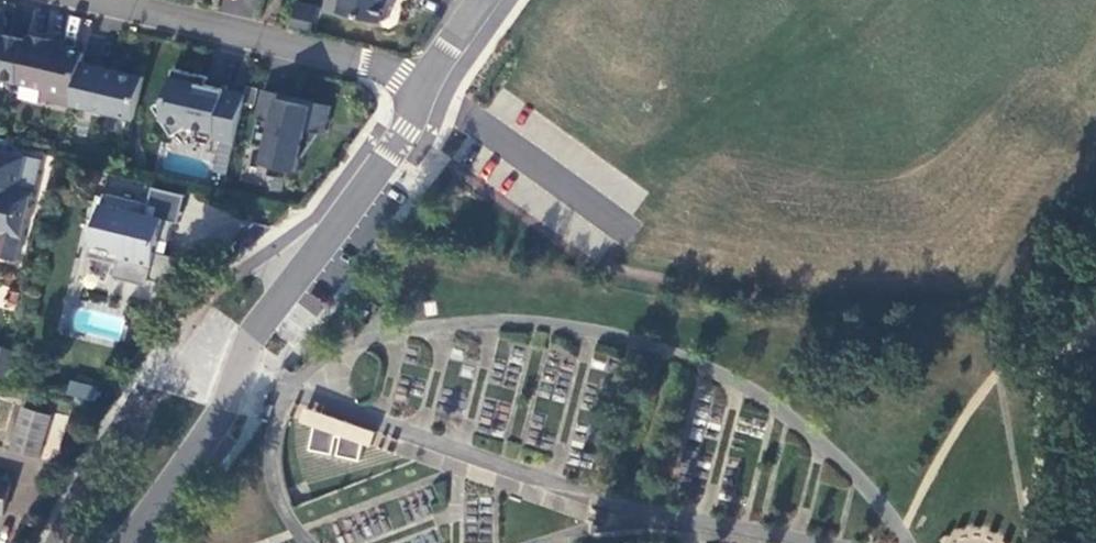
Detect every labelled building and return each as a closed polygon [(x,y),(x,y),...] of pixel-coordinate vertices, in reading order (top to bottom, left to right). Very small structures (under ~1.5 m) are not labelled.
[(341,13),(384,24),(390,19),(393,9),(389,2),(390,0),(344,0),(341,13)] [(295,1),(289,24),(311,29),(317,7),(295,1)] [(2,78),(20,83),(47,89),(45,99),(74,106),(75,105),(136,120),(146,77),(117,71),(116,73),(105,71),(105,68),(85,63),(87,54),(54,46),(55,41),(32,35),(31,40),(0,32),(0,80),(2,78)] [(156,107),(174,137),(191,127),(217,133),(215,139),(237,144),(248,96),(208,86),(210,78),(176,70),(169,99),(156,107)] [(333,107),(266,91),(260,119),(261,120),(255,147),(269,150),(266,165),(272,166),(270,177),(290,181),(293,171),(299,172),(303,158),(306,159),(323,134),(326,135),(333,107)] [(19,261),(44,160),(0,149),(0,256),(19,261)] [(152,204),(108,194),(92,257),(121,264),(118,278),(151,286),(153,280),(163,282),(175,270),(178,257),(159,253),(162,240),(170,242),(175,222),(181,223),(188,195),(156,187),(152,204)] [(0,355),(0,377),(11,380),(16,359),(0,355)] [(100,388),(73,381),(70,395),(96,401),(100,388)] [(26,407),(13,450),(41,458),(54,416),(26,407)] [(343,438),(365,442),(365,446),(373,447),(378,433),(309,408),(303,422),(317,427),(316,432),(338,437),(343,438)] [(312,450),(335,455),(338,437),(316,432),(312,450)] [(365,446),(365,442),(343,438),(339,456),(362,461),(365,446)] [(0,477),(0,514),(4,515),(12,480),(0,477)]
